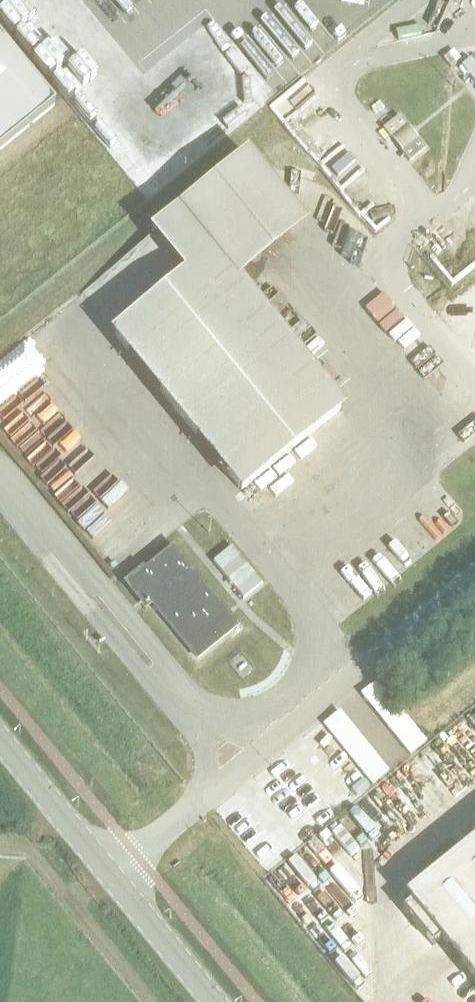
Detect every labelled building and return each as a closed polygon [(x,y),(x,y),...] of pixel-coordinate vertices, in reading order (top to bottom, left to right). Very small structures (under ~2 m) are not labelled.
[(408,27),(410,36),(433,31),(432,23),(408,27)] [(54,106),(0,39),(0,150),(54,106)] [(465,65),(474,82),(474,59),(465,65)] [(384,116),(395,109),(388,98),(377,105),(384,116)] [(383,126),(410,159),(428,145),(400,112),(383,126)] [(149,239),(182,282),(115,337),(242,491),(341,411),(238,285),(309,231),(253,160),(171,222),(149,239)] [(381,290),(366,306),(383,323),(398,307),(381,290)] [(388,328),(419,363),(437,347),(405,312),(388,328)] [(448,361),(443,364),(439,355),(423,363),(432,382),(453,372),(448,361)] [(443,399),(437,406),(453,421),(460,414),(443,399)] [(230,547),(211,562),(241,598),(259,583),(230,547)] [(144,593),(198,659),(237,627),(173,548),(130,584),(140,597),(144,593)] [(382,679),(365,693),(417,754),(433,740),(382,679)] [(379,784),(396,769),(345,708),(327,722),(379,784)] [(474,799),(474,785),(465,792),(472,801),(474,799)] [(377,835),(383,817),(358,809),(352,826),(377,835)] [(360,887),(354,890),(323,836),(305,846),(341,909),(364,895),(360,887)] [(403,898),(409,906),(402,911),(431,947),(438,941),(474,986),(474,839),(403,898)] [(290,863),(270,880),(303,917),(322,899),(290,863)] [(313,911),(305,919),(318,935),(327,927),(313,911)]
